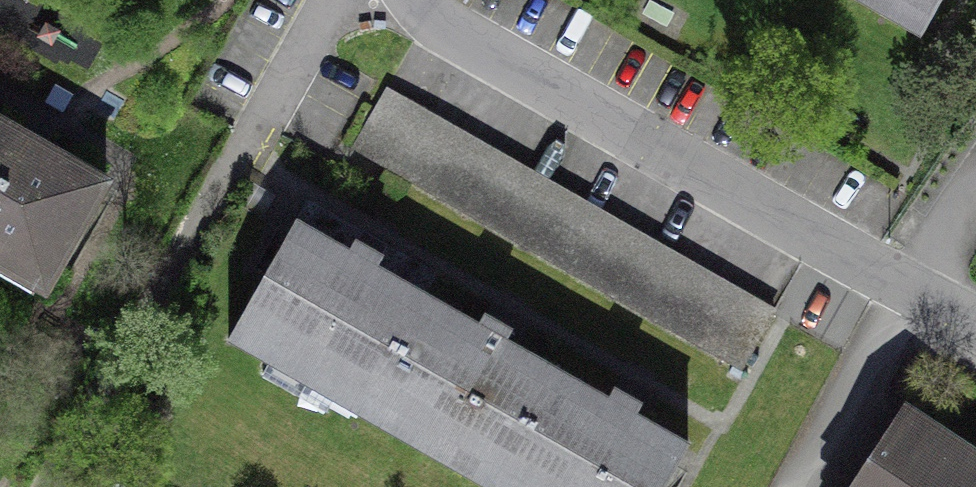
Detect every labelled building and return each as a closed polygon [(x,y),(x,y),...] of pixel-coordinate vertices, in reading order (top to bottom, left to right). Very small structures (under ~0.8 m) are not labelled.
[(920,46),(947,0),(841,0),(920,46)] [(394,173),(426,117),(384,94),(353,150),(394,173)] [(477,146),(426,117),(394,173),(445,202),(477,146)] [(0,137),(0,281),(40,304),(103,196),(31,155),(0,137)] [(526,174),(477,146),(445,202),(494,230),(526,174)] [(575,202),(526,174),(494,230),(544,258),(575,202)] [(624,230),(575,202),(544,258),(592,285),(624,230)] [(355,408),(418,298),(290,225),(228,335),(355,408)] [(697,271),(624,230),(592,285),(666,327),(697,271)] [(773,314),(697,271),(666,327),(741,370),(773,314)] [(549,373),(418,298),(355,408),(487,482),(549,373)] [(549,373),(487,482),(495,486),(661,486),(683,448),(549,373)] [(902,418),(855,486),(975,486),(975,467),(902,418)]
